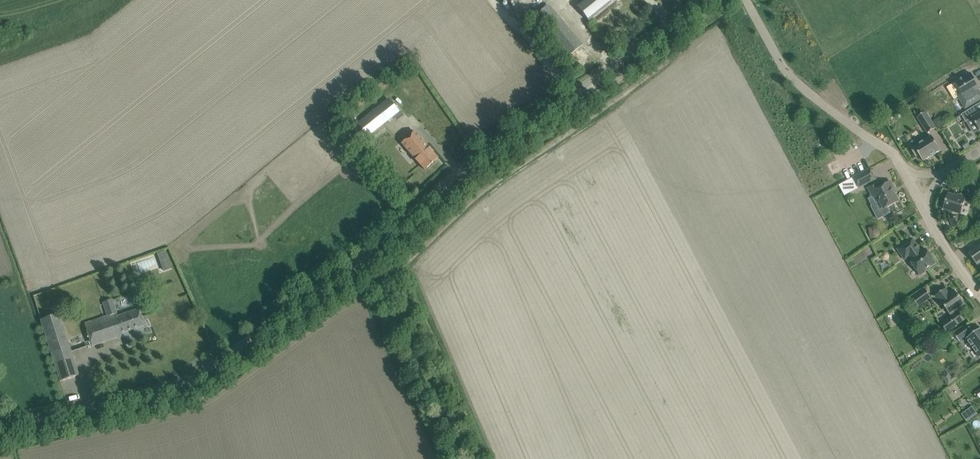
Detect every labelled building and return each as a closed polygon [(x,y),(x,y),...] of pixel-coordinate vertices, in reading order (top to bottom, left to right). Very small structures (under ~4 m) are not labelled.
[(583,0),(577,5),(589,20),(610,3),(607,0),(582,0),(583,0)] [(582,45),(576,37),(548,5),(533,18),(568,58),(582,45)] [(976,91),(979,88),(971,73),(956,82),(963,94),(959,96),(966,108),(979,100),(979,98),(976,91)] [(351,128),(361,141),(399,111),(389,99),(388,99),(386,97),(382,100),(384,102),(351,128)] [(979,131),(979,110),(977,105),(962,114),(966,122),(973,118),(979,131)] [(926,112),(917,117),(927,133),(936,128),(926,112)] [(937,126),(944,122),(940,116),(934,120),(937,126)] [(438,158),(431,150),(415,131),(401,143),(425,170),(438,158)] [(941,150),(931,135),(912,147),(917,156),(919,154),(923,161),(941,150)] [(876,179),(870,169),(854,178),(859,188),(876,179)] [(975,178),(966,184),(975,196),(979,192),(979,185),(975,178)] [(869,188),(873,196),(877,195),(884,209),(899,201),(893,190),(895,189),(891,181),(880,187),(878,183),(869,188)] [(961,214),(967,197),(958,194),(957,196),(948,193),(946,200),(944,201),(943,205),(944,207),(944,209),(953,212),(953,213),(953,215),(953,216),(953,217),(953,218),(954,218),(950,220),(955,228),(964,223),(959,215),(959,214),(959,213),(961,214)] [(971,252),(969,254),(978,266),(979,265),(979,238),(967,247),(971,252)] [(926,249),(922,252),(913,239),(898,249),(905,260),(908,258),(920,275),(927,271),(926,269),(936,263),(926,249)] [(169,262),(161,265),(164,271),(172,268),(169,262)] [(964,300),(962,297),(960,297),(955,290),(951,294),(947,288),(935,296),(940,303),(941,302),(951,315),(952,316),(950,317),(956,325),(965,319),(959,310),(958,310),(959,310),(958,308),(965,304),(964,302),(964,300)] [(913,298),(918,306),(931,297),(925,289),(913,298)] [(121,333),(144,325),(138,309),(117,316),(112,299),(103,302),(108,316),(85,323),(92,346),(122,335),(121,333)] [(79,375),(59,314),(41,319),(60,381),(79,375)] [(979,357),(979,329),(974,333),(968,325),(955,334),(960,341),(959,341),(965,336),(979,357)] [(966,421),(977,414),(972,406),(961,413),(966,421)]
